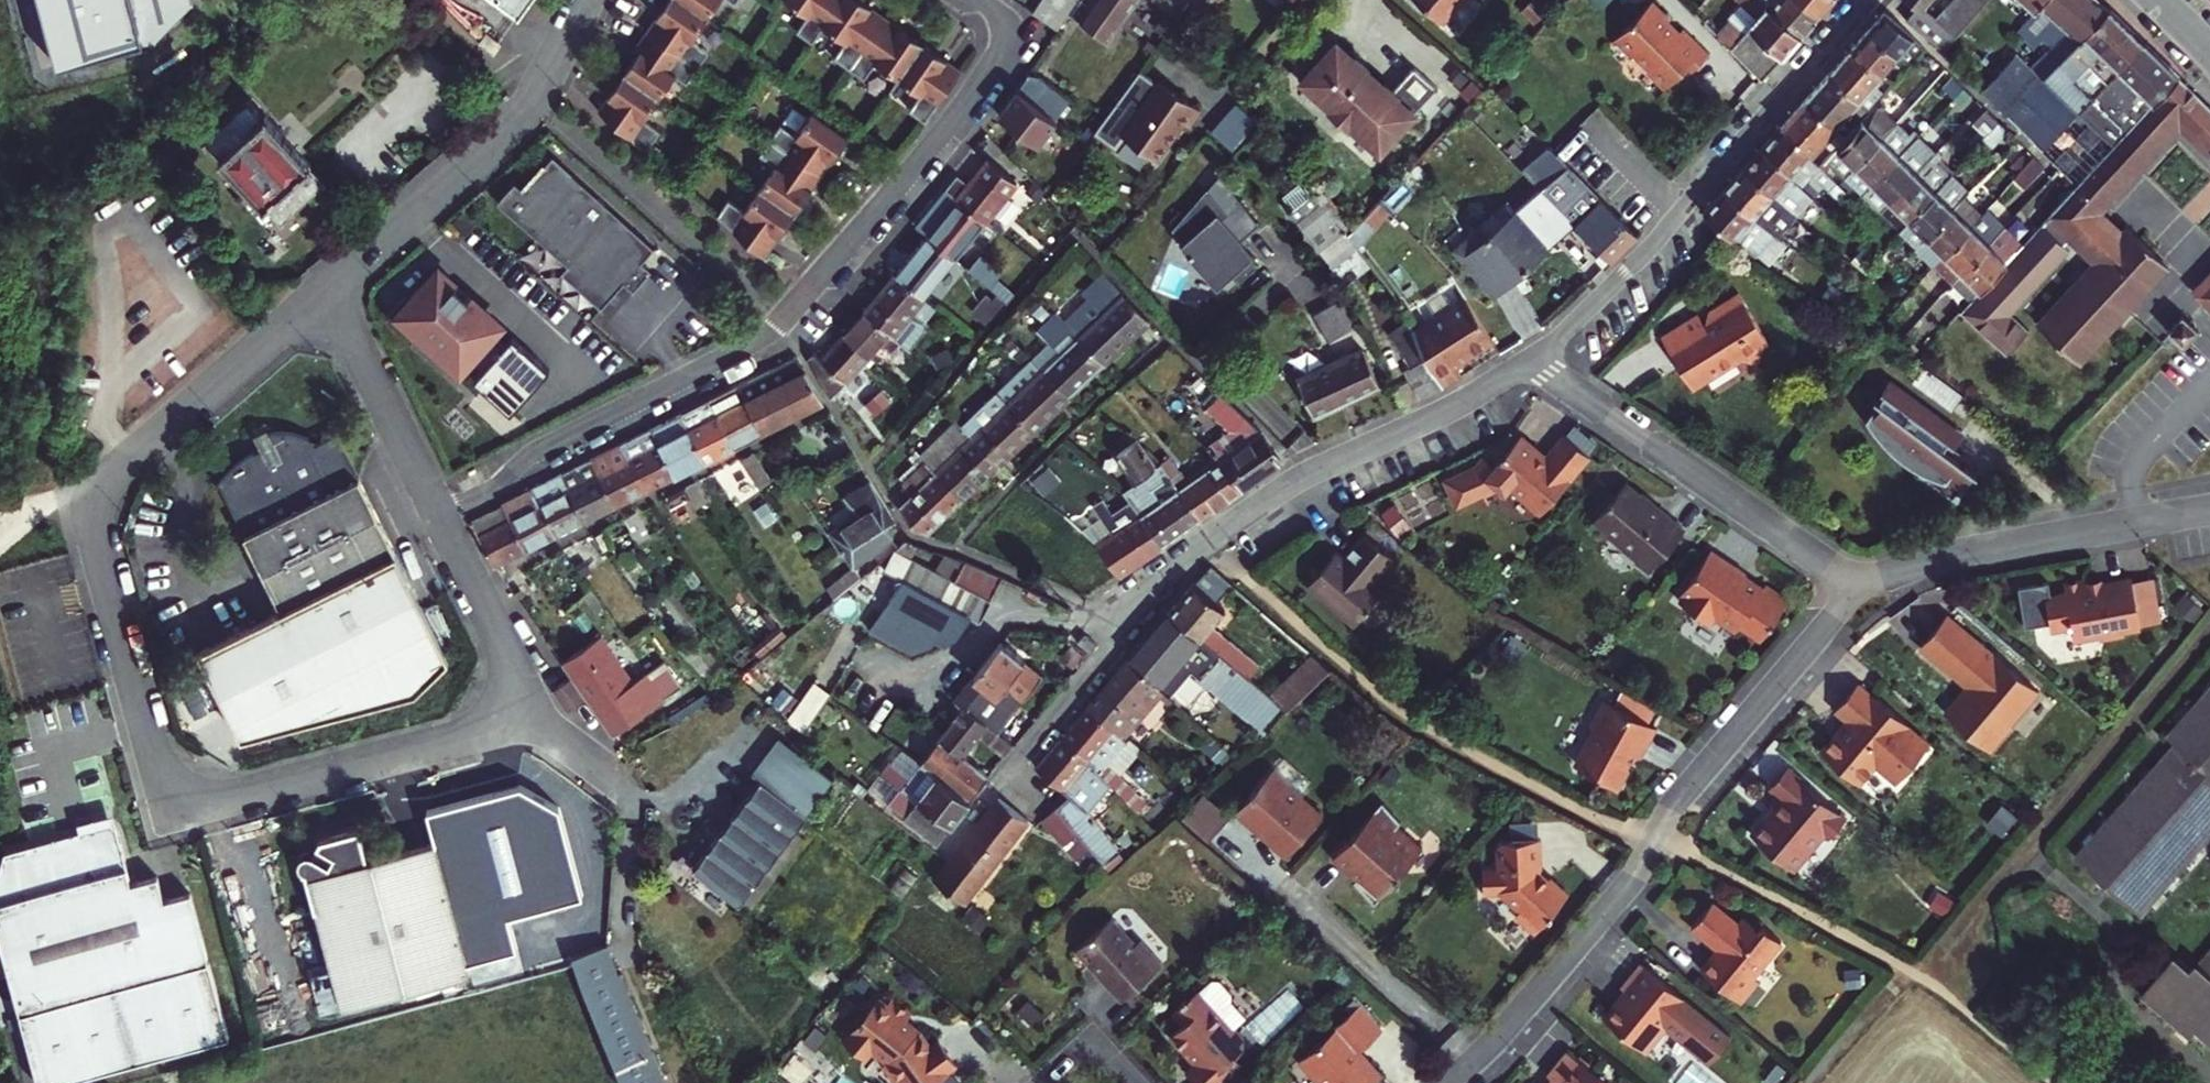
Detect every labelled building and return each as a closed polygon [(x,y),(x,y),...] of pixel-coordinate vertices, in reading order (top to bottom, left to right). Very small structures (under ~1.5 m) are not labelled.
[(195,7),(193,0),(41,0),(59,70),(159,44),(195,7)] [(521,15),(532,0),(500,0),(521,15)] [(647,31),(699,66),(709,52),(694,41),(710,19),(683,0),(668,0),(647,31)] [(710,19),(723,0),(683,0),(710,19)] [(808,16),(799,31),(812,42),(842,0),(786,0),(808,16)] [(860,0),(842,0),(824,27),(846,41),(835,58),(850,68),(884,17),(860,0)] [(1075,0),(1041,0),(1032,12),(1055,28),(1075,0)] [(1079,0),(1077,0),(1068,12),(1108,41),(1117,28),(1079,0)] [(1137,0),(1079,0),(1117,28),(1137,0)] [(1173,0),(1152,0),(1151,1),(1176,19),(1181,12),(1176,7),(1178,4),(1173,0)] [(1187,4),(1201,14),(1211,0),(1216,4),(1219,0),(1190,0),(1187,4)] [(1441,24),(1462,0),(1414,0),(1441,24)] [(1444,22),(1459,36),(1493,0),(1464,0),(1444,22)] [(1716,35),(1760,78),(1798,35),(1759,0),(1738,0),(1756,16),(1743,31),(1730,19),(1716,35)] [(1798,35),(1816,15),(1798,0),(1759,0),(1798,35)] [(1816,15),(1829,0),(1798,0),(1816,15)] [(1916,8),(1905,21),(1931,42),(1941,51),(1985,0),(1952,0),(1943,10),(1938,6),(1930,14),(1923,7),(1929,0),(1906,0),(1916,8)] [(2033,10),(2020,25),(2027,31),(2034,38),(2038,35),(2049,46),(2030,66),(2017,52),(1980,90),(2076,184),(2113,145),(2096,129),(2088,120),(2078,111),(2042,76),(2078,39),(2080,41),(2109,10),(2106,7),(2099,0),(2042,0),(2033,10)] [(2042,0),(2022,0),(2033,10),(2042,0)] [(1650,1),(1610,41),(1627,58),(1632,52),(1647,66),(1645,68),(1663,87),(1685,65),(1691,71),(1709,53),(1683,27),(1677,33),(1663,19),(1666,17),(1650,1)] [(2078,111),(2143,44),(2109,10),(2080,41),(2078,39),(2042,76),(2078,111)] [(1883,13),(1867,31),(1907,67),(1924,49),(1883,13)] [(1164,36),(1174,22),(1164,16),(1155,29),(1164,36)] [(922,43),(884,17),(850,68),(864,79),(877,62),(898,78),(922,43)] [(640,51),(624,72),(660,97),(675,75),(688,83),(699,66),(647,31),(636,47),(640,51)] [(1867,31),(1850,49),(1880,74),(1891,61),(1903,71),(1907,67),(1867,31)] [(489,36),(480,45),(492,58),(501,50),(489,36)] [(1149,42),(1145,48),(1152,53),(1156,47),(1149,42)] [(956,68),(922,43),(898,78),(916,92),(905,107),(921,118),(956,68)] [(1351,60),(1335,44),(1299,82),(1328,110),(1325,113),(1345,131),(1348,128),(1376,156),(1413,118),(1412,117),(1435,93),(1412,72),(1390,94),(1381,85),(1379,86),(1363,71),(1365,70),(1353,58),(1351,60)] [(2113,145),(2177,77),(2143,44),(2078,111),(2088,120),(2100,107),(2103,109),(2113,98),(2119,104),(2096,129),(2113,145)] [(1878,80),(1888,90),(1893,85),(1880,74),(1850,49),(1827,75),(1858,102),(1878,80)] [(1069,99),(1027,71),(1015,90),(1052,120),(1069,99)] [(624,72),(599,110),(646,151),(659,131),(644,121),(660,97),(624,72)] [(1119,99),(1094,132),(1114,147),(1122,136),(1156,161),(1183,123),(1188,126),(1200,109),(1159,80),(1156,85),(1138,72),(1119,99)] [(1827,75),(1804,101),(1834,129),(1847,114),(1850,118),(1838,132),(1844,138),(1869,111),(1858,102),(1827,75)] [(2209,150),(2209,109),(2177,77),(2113,145),(2076,184),(2048,214),(2070,235),(2073,232),(2097,254),(2094,257),(2139,299),(2169,267),(2124,225),(2114,235),(2092,213),(2178,119),(2209,150)] [(1052,120),(1015,90),(998,114),(1037,142),(1052,120)] [(247,99),(205,138),(221,155),(220,158),(264,206),(265,204),(281,221),(309,195),(312,196),(319,190),(318,187),(323,182),(309,167),(310,165),(265,115),(263,116),(247,99)] [(1869,111),(1844,138),(1826,159),(1844,177),(1845,176),(1896,122),(1881,108),(1885,104),(1880,99),(1869,111)] [(1826,159),(1844,138),(1838,132),(1834,129),(1804,101),(1780,127),(1821,164),(1823,161),(1826,159)] [(1998,122),(1985,110),(1971,124),(1984,137),(1998,122)] [(848,139),(812,114),(797,137),(779,126),(769,141),(822,177),(848,139)] [(1909,134),(1896,122),(1845,176),(1862,193),(1872,183),(1918,134),(1913,129),(1909,134)] [(1984,137),(1973,149),(1981,157),(2002,135),(2007,140),(2012,136),(1998,122),(1984,137)] [(1780,127),(1761,148),(1814,196),(1824,185),(1830,189),(1836,182),(1825,172),(1830,167),(1823,161),(1821,164),(1780,127)] [(1918,134),(1872,183),(1890,200),(1938,149),(1920,132),(1918,134)] [(822,177),(769,141),(758,156),(774,168),(759,189),(796,215),(822,177)] [(1999,160),(2007,151),(2000,144),(1992,153),(1999,160)] [(1938,149),(1890,200),(1881,210),(1899,229),(1950,176),(1935,162),(1945,151),(1940,147),(1938,149)] [(1553,151),(1550,148),(1532,165),(1549,183),(1482,240),(1473,230),(1454,247),(1482,281),(1487,278),(1499,291),(1574,225),(1602,253),(1596,259),(1604,268),(1637,237),(1607,207),(1553,151)] [(1761,148),(1742,168),(1795,217),(1814,196),(1761,148)] [(1945,151),(1935,162),(1950,176),(1959,164),(1945,151)] [(552,157),(544,166),(563,183),(571,174),(552,157)] [(2013,164),(2020,171),(2027,164),(2020,157),(2013,164)] [(2039,168),(2031,160),(2027,164),(2020,171),(2017,174),(2025,182),(2039,168)] [(957,199),(985,222),(1016,184),(987,161),(969,184),(958,175),(946,190),(957,199)] [(563,183),(544,166),(522,189),(514,182),(497,202),(566,265),(560,273),(599,309),(622,283),(632,292),(650,272),(641,263),(653,249),(571,174),(563,183)] [(1742,168),(1723,190),(1755,220),(1774,234),(1778,237),(1795,217),(1742,168)] [(1916,246),(1968,191),(1950,176),(1899,229),(1916,246)] [(1246,229),(1210,183),(1172,226),(1183,239),(1180,241),(1215,286),(1230,274),(1237,284),(1260,262),(1237,234),(1246,229)] [(717,216),(763,259),(796,215),(759,189),(744,212),(727,202),(717,216)] [(926,236),(955,259),(985,222),(957,199),(946,190),(915,227),(926,236)] [(1755,220),(1723,190),(1702,213),(1724,234),(1731,240),(1755,255),(1774,234),(1755,220)] [(1934,266),(1980,215),(1972,208),(1965,216),(1955,206),(1968,191),(1916,246),(1913,249),(1932,268),(1934,266)] [(1965,216),(1972,208),(1962,198),(1955,206),(1965,216)] [(1346,228),(1324,200),(1297,222),(1341,277),(1353,268),(1357,274),(1369,265),(1356,249),(1347,235),(1343,230),(1346,228)] [(1356,249),(1391,212),(1380,201),(1347,235),(1356,249)] [(1980,215),(1934,266),(1951,283),(1951,282),(1987,245),(2004,227),(1986,209),(1980,215)] [(2035,228),(2015,250),(2037,271),(2064,242),(2070,235),(2048,214),(2035,228)] [(2015,250),(2035,228),(2025,218),(1998,246),(1999,248),(1995,252),(1987,245),(1951,282),(1969,299),(2015,250)] [(926,236),(895,274),(924,298),(955,259),(926,236)] [(1961,308),(2007,351),(2029,329),(2012,312),(2070,249),(2064,242),(2037,271),(2015,250),(1969,299),(1961,308)] [(964,257),(959,262),(1006,304),(1013,295),(996,280),(1000,275),(980,257),(973,264),(964,257)] [(2080,364),(2139,299),(2094,257),(2034,323),(2080,364)] [(1346,283),(1357,274),(1353,268),(1341,277),(1346,283)] [(500,325),(439,269),(412,299),(406,293),(388,314),(409,334),(415,328),(459,369),(500,325)] [(864,312),(889,334),(892,337),(924,298),(895,274),(864,312)] [(1099,294),(1066,324),(1104,364),(1149,322),(1105,275),(1093,287),(1099,294)] [(2197,294),(2209,307),(2209,281),(2197,294)] [(1659,338),(1692,391),(1739,361),(1754,365),(1759,361),(1762,346),(1765,344),(1734,295),(1706,313),(1711,322),(1701,328),(1693,316),(1659,338)] [(1491,340),(1465,298),(1412,332),(1419,344),(1425,356),(1442,387),(1462,375),(1455,363),(1491,340)] [(1339,299),(1312,314),(1328,341),(1355,327),(1339,299)] [(1933,300),(1917,318),(1936,335),(1956,314),(1942,301),(1939,305),(1933,300)] [(843,335),(868,356),(889,334),(864,312),(843,335)] [(1060,354),(1044,370),(1069,397),(1104,364),(1066,324),(1056,314),(1038,331),(1060,354)] [(2194,330),(2181,315),(2166,330),(2180,344),(2194,330)] [(1407,322),(1394,329),(1406,351),(1419,344),(1412,332),(1407,322)] [(504,410),(547,371),(514,334),(471,372),(504,410)] [(868,356),(843,335),(821,360),(813,352),(807,359),(831,397),(868,356)] [(1406,351),(1413,364),(1425,356),(1419,344),(1406,351)] [(1379,386),(1363,351),(1297,380),(1313,417),(1379,386)] [(1413,364),(1403,369),(1420,400),(1442,387),(1425,356),(1413,364)] [(795,359),(739,387),(760,432),(821,402),(795,359)] [(1069,397),(1044,370),(1032,359),(997,394),(1033,431),(1069,397)] [(1955,407),(1966,392),(1927,364),(1916,379),(1955,407)] [(709,402),(731,447),(760,432),(739,387),(709,402)] [(1943,450),(1957,430),(1897,387),(1894,392),(1888,388),(1877,404),(1879,406),(1873,415),(1893,441),(1900,448),(1914,459),(1925,466),(1919,475),(1958,502),(1967,490),(1963,487),(1974,471),(1943,450)] [(1217,458),(1220,462),(1240,491),(1285,461),(1264,434),(1220,393),(1206,408),(1230,430),(1206,448),(1217,458)] [(962,428),(998,464),(1033,431),(997,394),(962,428)] [(702,461),(731,447),(709,402),(680,417),(702,461)] [(649,432),(672,476),(702,461),(680,417),(649,432)] [(919,455),(921,457),(962,498),(998,464),(962,428),(956,422),(919,455)] [(266,444),(254,449),(222,465),(217,470),(215,475),(214,480),(271,596),(385,539),(333,434),(315,441),(305,435),(282,426),(276,424),(265,424),(260,425),(258,427),(266,444)] [(266,444),(258,427),(246,432),(254,449),(266,444)] [(649,432),(621,446),(643,491),(672,476),(649,432)] [(1540,445),(1524,432),(1497,462),(1487,454),(1480,462),(1448,476),(1460,501),(1485,489),(1490,501),(1503,495),(1512,484),(1543,510),(1590,453),(1566,433),(1547,456),(1540,449),(1540,445)] [(1141,516),(1139,517),(1160,547),(1200,519),(1179,489),(1175,484),(1160,462),(1146,447),(1143,448),(1135,439),(1115,453),(1136,482),(1123,491),(1129,502),(1131,504),(1133,502),(1141,516)] [(590,462),(612,507),(643,491),(621,446),(590,462)] [(919,455),(914,450),(907,457),(914,464),(921,457),(919,455)] [(768,479),(751,453),(738,460),(756,486),(768,479)] [(911,495),(899,506),(911,526),(926,532),(962,498),(921,457),(914,464),(918,469),(902,485),(911,495)] [(1168,457),(1160,462),(1175,484),(1184,478),(1179,471),(1178,471),(1168,457)] [(590,462),(560,477),(583,521),(612,507),(590,462)] [(1240,491),(1220,462),(1179,489),(1200,519),(1240,491)] [(918,469),(914,464),(897,480),(902,485),(918,469)] [(531,492),(553,536),(583,521),(560,477),(531,492)] [(853,509),(854,508),(863,521),(854,527),(849,520),(829,534),(851,566),(888,539),(892,518),(870,482),(845,497),(853,509)] [(1655,504),(1648,504),(1623,482),(1613,494),(1608,490),(1591,509),(1595,512),(1593,515),(1610,529),(1610,533),(1638,557),(1637,561),(1648,571),(1684,528),(1655,504)] [(694,483),(684,488),(695,509),(705,503),(694,483)] [(524,551),(553,536),(531,492),(502,506),(503,508),(524,551)] [(1108,537),(1098,544),(1119,575),(1160,547),(1139,517),(1126,504),(1112,514),(1102,499),(1095,504),(1114,533),(1108,537)] [(1403,500),(1386,506),(1397,534),(1414,528),(1403,500)] [(1126,504),(1139,517),(1131,504),(1129,502),(1126,504)] [(1114,533),(1095,504),(1089,509),(1108,537),(1114,533)] [(524,551),(503,508),(473,523),(494,566),(524,551)] [(854,508),(853,509),(857,516),(849,520),(854,527),(863,521),(854,508)] [(648,533),(636,513),(624,519),(635,540),(648,533)] [(1071,520),(1048,541),(1059,553),(1082,533),(1072,521),(1071,520)] [(1330,560),(1307,586),(1354,627),(1372,606),(1371,605),(1382,592),(1372,583),(1393,559),(1365,533),(1343,558),(1336,565),(1330,560)] [(271,596),(276,607),(193,648),(236,735),(410,688),(446,658),(392,551),(385,539),(271,596)] [(906,541),(895,550),(910,558),(917,546),(906,541)] [(1119,575),(1098,544),(1046,579),(1086,598),(1119,575)] [(1746,574),(1710,549),(1684,586),(1688,589),(1679,601),(1708,621),(1712,616),(1734,632),(1739,625),(1760,640),(1788,600),(1764,584),(1759,592),(1742,579),(1746,574)] [(883,570),(902,581),(969,617),(980,622),(990,601),(989,600),(935,571),(910,558),(895,550),(883,570)] [(1337,552),(1330,560),(1336,565),(1343,558),(1337,552)] [(944,555),(935,571),(989,600),(1001,578),(966,562),(944,555)] [(1216,603),(1232,584),(1211,566),(1192,584),(1169,612),(1248,678),(1258,666),(1211,625),(1224,611),(1216,603)] [(2073,635),(2097,631),(2101,634),(2118,631),(2122,627),(2140,624),(2131,574),(2100,579),(2101,583),(2089,585),(2088,576),(2064,580),(2066,589),(2050,592),(2046,593),(2051,619),(2052,623),(2063,622),(2063,624),(2071,622),(2073,635)] [(942,629),(957,636),(958,637),(969,617),(902,581),(869,630),(913,652),(934,644),(936,641),(942,629)] [(2025,624),(2051,619),(2046,593),(2050,592),(2048,581),(2018,586),(2025,624)] [(1038,595),(1027,590),(1025,595),(1036,600),(1038,595)] [(1995,652),(1947,610),(1920,642),(1961,677),(1965,672),(1972,678),(1946,709),(1986,743),(2011,715),(2009,712),(2034,682),(1997,650),(1995,652)] [(1248,678),(1169,612),(1128,661),(1164,691),(1168,694),(1186,674),(1215,696),(1229,679),(1233,682),(1222,695),(1267,732),(1285,710),(1269,696),(1248,678)] [(945,646),(957,636),(942,629),(936,641),(945,646)] [(1097,645),(1084,635),(1078,643),(1091,653),(1097,645)] [(598,636),(560,661),(610,736),(682,689),(662,662),(632,682),(598,636)] [(1088,656),(1069,642),(1064,645),(1084,661),(1088,656)] [(1014,654),(1002,643),(956,700),(964,707),(997,733),(1042,676),(1024,661),(1014,654)] [(1021,645),(1014,654),(1024,661),(1031,653),(1021,645)] [(1325,666),(1312,654),(1269,696),(1285,710),(1286,711),(1329,669),(1325,666)] [(1128,661),(1089,708),(1123,736),(1137,719),(1139,721),(1164,691),(1128,661)] [(816,679),(793,711),(808,722),(831,690),(816,679)] [(570,680),(555,691),(569,710),(584,700),(570,680)] [(785,686),(776,702),(792,711),(801,695),(785,686)] [(1870,698),(1857,686),(1836,711),(1850,724),(1841,734),(1838,732),(1820,752),(1858,785),(1874,766),(1893,783),(1926,746),(1906,729),(1908,726),(1873,695),(1870,698)] [(2073,859),(2138,917),(2209,838),(2209,690),(2166,739),(2174,746),(2073,859)] [(1179,694),(1173,699),(1179,705),(1184,699),(1179,694)] [(1658,725),(1606,698),(1591,724),(1596,733),(1580,759),(1583,767),(1619,786),(1630,768),(1627,759),(1634,748),(1640,751),(1647,746),(1658,725)] [(1173,710),(1179,705),(1173,699),(1168,705),(1173,710)] [(969,802),(990,776),(962,754),(976,735),(1005,757),(1014,746),(997,733),(964,707),(942,737),(941,738),(955,749),(935,776),(969,802)] [(1103,769),(1125,742),(1127,740),(1123,736),(1089,708),(1063,738),(1096,766),(1093,770),(1097,774),(1102,768),(1103,769)] [(835,779),(778,736),(752,776),(758,781),(687,878),(701,888),(707,881),(738,905),(835,779)] [(941,738),(921,765),(935,776),(955,749),(941,738)] [(1063,738),(1037,769),(1066,794),(1055,807),(1055,808),(1105,866),(1108,869),(1125,855),(1090,811),(1111,788),(1107,784),(1102,778),(1107,773),(1103,769),(1102,768),(1097,774),(1093,770),(1096,766),(1063,738)] [(1137,752),(1125,742),(1103,769),(1107,773),(1102,778),(1107,784),(1118,775),(1137,752)] [(879,775),(897,788),(950,826),(969,802),(935,776),(921,765),(903,751),(892,766),(888,763),(879,775)] [(1845,818),(1786,767),(1768,787),(1781,798),(1750,835),(1791,870),(1822,834),(1828,838),(1845,818)] [(869,788),(887,802),(897,788),(879,775),(869,788)] [(1107,784),(1111,788),(1133,811),(1144,802),(1118,775),(1107,784)] [(1297,795),(1294,799),(1269,776),(1239,810),(1262,833),(1260,836),(1284,858),(1320,817),(1297,795)] [(845,785),(835,779),(810,814),(819,821),(845,785)] [(892,810),(937,843),(950,826),(897,788),(887,802),(895,807),(892,810)] [(1205,789),(1183,814),(1209,837),(1231,813),(1205,789)] [(999,798),(971,834),(1000,856),(1028,820),(999,798)] [(1397,827),(1401,822),(1384,802),(1335,855),(1348,868),(1350,865),(1359,874),(1355,879),(1375,904),(1423,850),(1397,827)] [(1055,808),(1043,820),(1092,877),(1105,866),(1055,808)] [(120,856),(113,828),(111,825),(105,821),(101,819),(92,819),(91,819),(93,829),(77,833),(5,852),(0,869),(0,888),(120,856)] [(75,823),(77,833),(93,829),(91,819),(75,823)] [(468,971),(433,841),(366,859),(357,829),(318,840),(308,857),(303,855),(299,855),(295,856),(293,859),(293,869),(298,874),(303,875),(313,911),(316,910),(342,1005),(468,971)] [(805,841),(795,833),(764,873),(775,881),(805,841)] [(1000,856),(971,834),(934,880),(963,903),(1000,856)] [(1540,878),(1538,843),(1502,845),(1495,853),(1497,878),(1481,879),(1482,900),(1499,899),(1519,917),(1514,922),(1534,939),(1553,918),(1551,916),(1567,898),(1549,882),(1547,885),(1540,878)] [(120,856),(0,888),(0,942),(19,1012),(37,1082),(53,1082),(229,1036),(208,962),(188,893),(162,900),(155,877),(127,883),(120,856)] [(902,898),(917,878),(901,867),(886,886),(902,898)] [(747,916),(775,881),(764,873),(738,905),(747,916)] [(1738,919),(1733,926),(1709,905),(1687,931),(1707,949),(1713,948),(1715,957),(1706,958),(1696,971),(1733,1004),(1754,980),(1749,976),(1776,944),(1758,929),(1754,933),(1738,919)] [(1102,977),(1099,980),(1121,1004),(1163,966),(1140,941),(1134,946),(1110,920),(1074,953),(1088,969),(1096,969),(1102,977)] [(573,962),(583,987),(618,974),(606,942),(571,956),(573,962)] [(2193,973),(2177,959),(2143,999),(2190,1041),(2197,1034),(2209,1046),(2209,954),(2193,973)] [(322,1009),(335,1005),(322,964),(309,968),(322,1009)] [(1659,1026),(1681,1000),(1640,965),(1620,988),(1624,992),(1601,1018),(1642,1053),(1662,1029),(1659,1026)] [(666,1081),(621,973),(618,974),(583,987),(622,1082),(660,1082),(666,1081)] [(1170,1039),(1195,1065),(1185,1074),(1192,1082),(1224,1082),(1227,1080),(1238,1071),(1242,1067),(1235,1059),(1245,1050),(1245,1040),(1236,1030),(1240,1027),(1247,1020),(1232,1004),(1233,996),(1221,982),(1212,982),(1196,996),(1195,995),(1186,1003),(1185,1001),(1180,1005),(1181,1007),(1174,1014),(1185,1026),(1170,1039)] [(910,1018),(892,1003),(889,1005),(881,999),(846,1039),(867,1058),(874,1050),(888,1063),(888,1067),(896,1076),(902,1076),(906,1082),(938,1082),(951,1075),(949,1072),(959,1066),(948,1049),(938,1041),(932,1045),(926,1035),(909,1020),(910,1018)] [(895,999),(892,1003),(910,1018),(913,1014),(895,999)] [(1358,1004),(1330,1029),(1332,1032),(1310,1051),(1309,1055),(1318,1065),(1327,1065),(1327,1067),(1324,1070),(1324,1072),(1323,1081),(1325,1082),(1376,1082),(1384,1076),(1368,1058),(1366,1060),(1357,1050),(1381,1029),(1358,1004)] [(943,1039),(938,1041),(948,1049),(943,1039)] [(1564,1050),(1545,1073),(1555,1081),(1553,1082),(1602,1082),(1584,1067),(1573,1058),(1564,1050)] [(1576,1055),(1573,1058),(1584,1067),(1587,1064),(1576,1055)] [(834,1082),(859,1082),(843,1071),(834,1082)] [(1238,1071),(1227,1080),(1230,1082),(1241,1082),(1245,1079),(1238,1071)]
